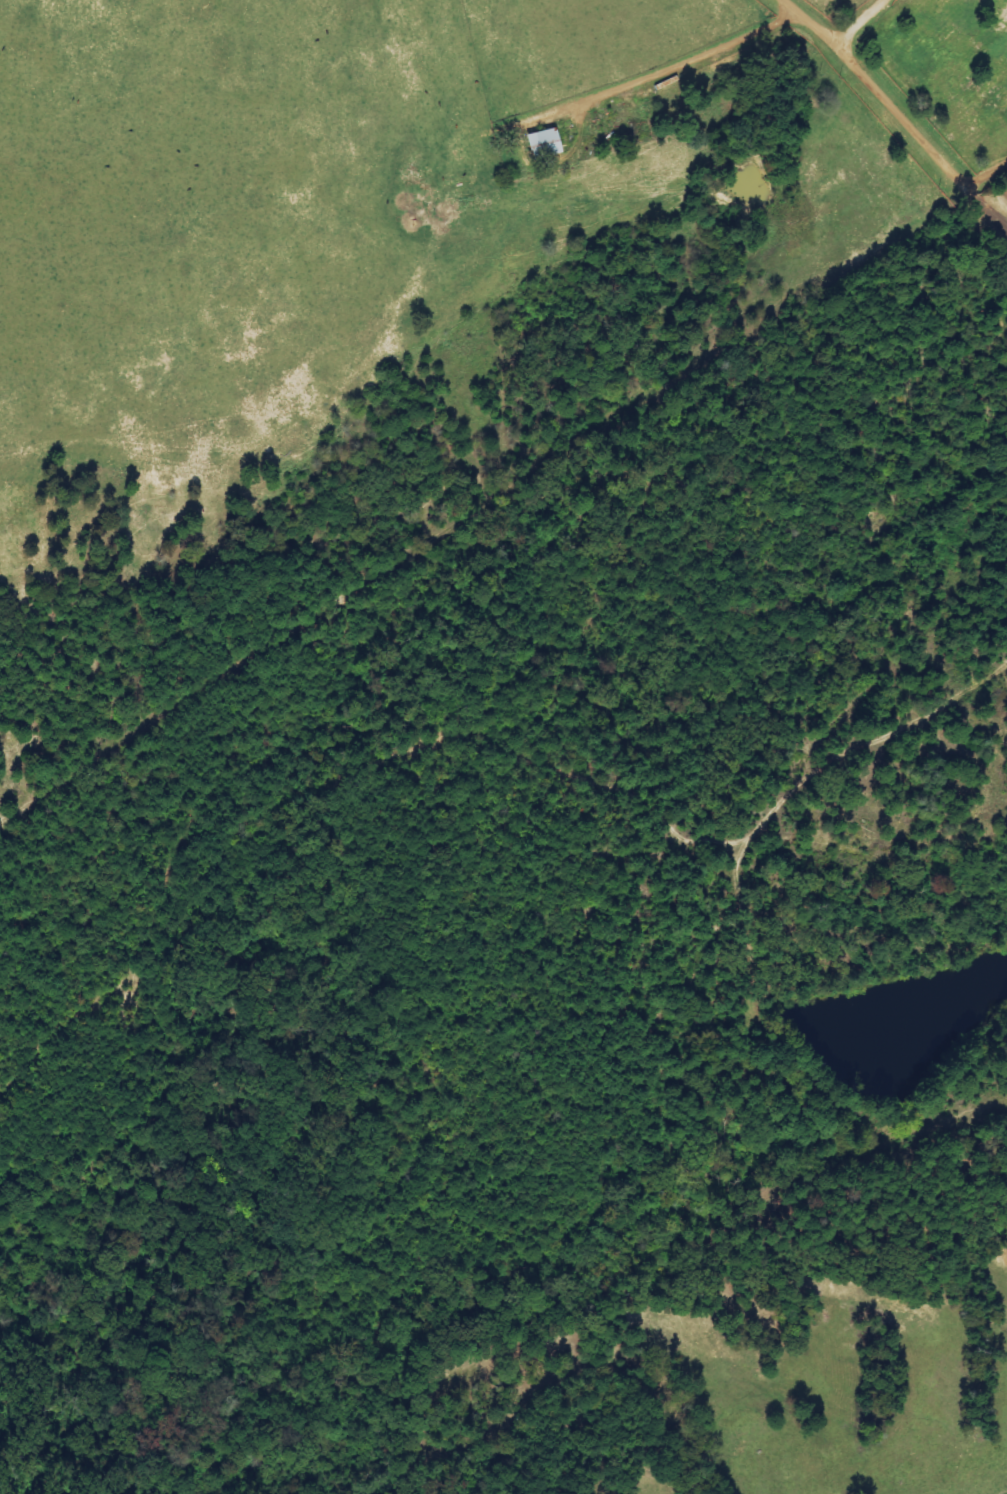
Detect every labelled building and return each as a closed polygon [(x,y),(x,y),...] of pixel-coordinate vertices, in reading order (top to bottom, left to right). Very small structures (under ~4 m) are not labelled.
[(563,153),(556,128),(527,136),(534,161),(563,153)]
